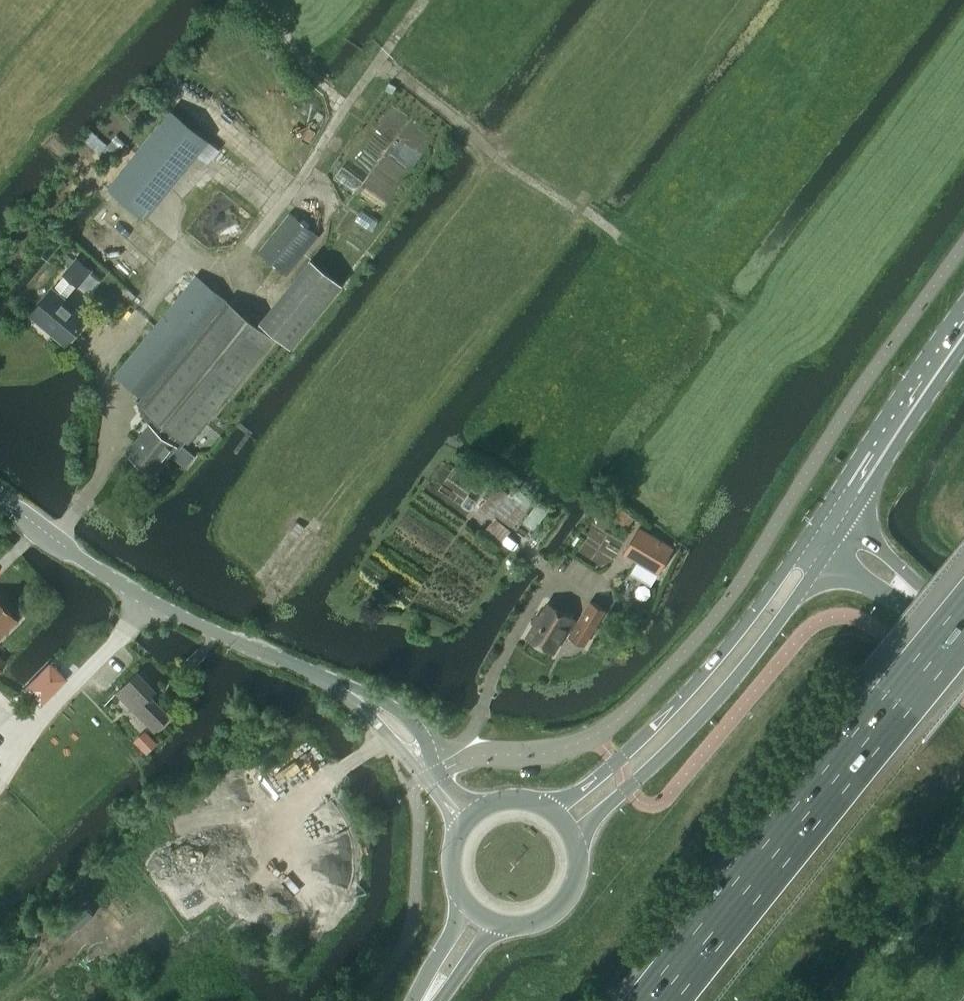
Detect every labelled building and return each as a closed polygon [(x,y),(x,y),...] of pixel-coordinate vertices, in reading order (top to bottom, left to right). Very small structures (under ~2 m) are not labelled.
[(170,109),(108,187),(146,218),(209,140),(170,109)] [(97,155),(105,162),(123,142),(115,135),(97,155)] [(287,274),(318,236),(290,213),(258,251),(287,274)] [(311,258),(260,322),(292,348),(343,285),(311,258)] [(78,285),(90,270),(77,259),(65,275),(78,285)] [(188,442),(273,339),(229,303),(196,276),(115,375),(142,397),(137,403),(149,424),(127,452),(154,474),(170,455),(186,468),(195,456),(182,446),(187,440),(188,442)] [(66,344),(87,319),(52,290),(31,314),(66,344)] [(478,477),(471,488),(483,496),(490,485),(478,477)] [(497,484),(479,509),(493,519),(484,530),(500,544),(533,501),(513,486),(508,492),(497,484)] [(538,501),(523,522),(534,530),(549,509),(538,501)] [(622,508),(614,517),(627,527),(634,518),(622,508)] [(639,527),(623,553),(640,563),(658,574),(673,548),(639,527)] [(584,645),(606,609),(591,601),(578,622),(573,619),(573,618),(547,603),(527,637),(553,653),(566,630),(571,633),(569,636),(584,645)] [(16,619),(0,603),(0,635),(16,619)] [(23,688),(35,700),(39,705),(65,679),(56,669),(53,666),(49,662),(23,688)] [(154,731),(170,716),(149,696),(155,690),(137,672),(116,693),(154,731)] [(148,734),(137,744),(146,754),(157,743),(148,734)]
